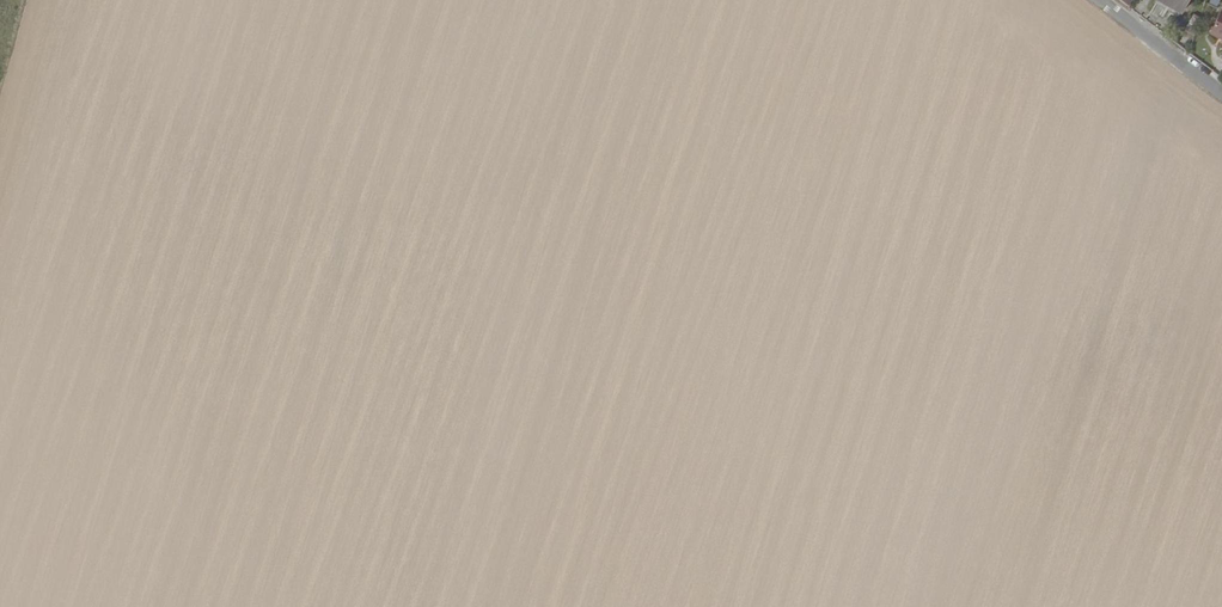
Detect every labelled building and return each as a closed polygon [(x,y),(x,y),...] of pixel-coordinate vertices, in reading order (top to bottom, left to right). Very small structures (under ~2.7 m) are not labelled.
[(1180,13),(1188,0),(1157,0),(1180,13)] [(1221,11),(1210,34),(1221,39),(1221,11)] [(1200,18),(1192,15),(1183,32),(1194,35),(1200,18)]
